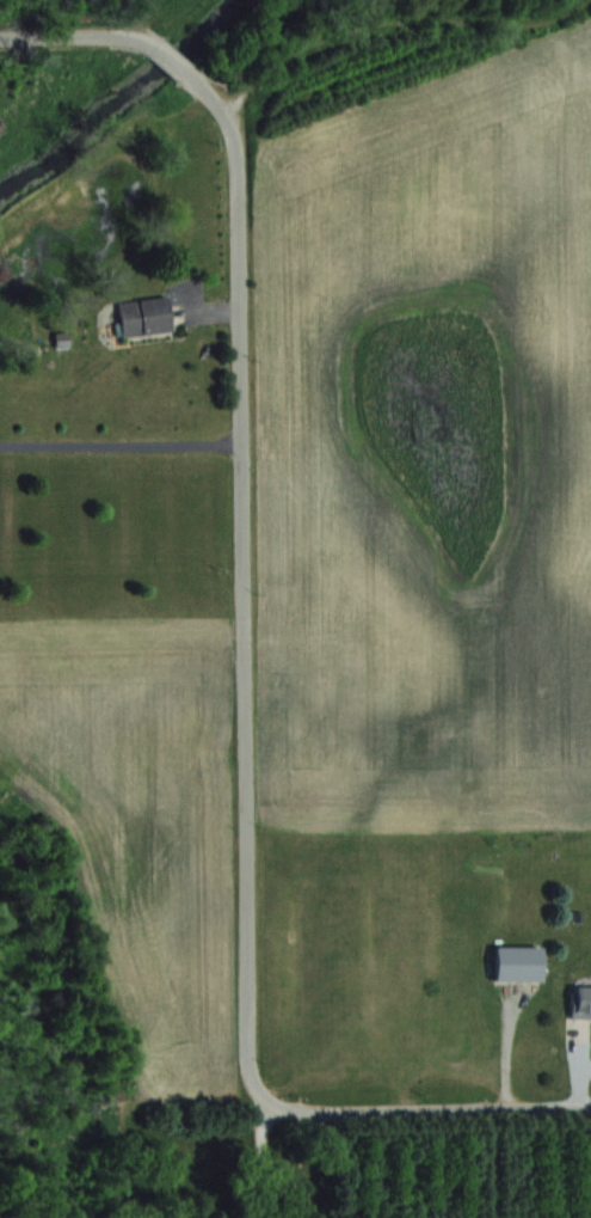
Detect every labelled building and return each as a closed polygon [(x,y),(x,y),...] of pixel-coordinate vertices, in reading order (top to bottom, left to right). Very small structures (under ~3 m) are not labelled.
[(117,336),(167,331),(163,295),(113,301),(117,336)] [(538,946),(486,946),(486,980),(538,980),(538,946)] [(566,986),(566,1018),(590,1018),(590,986),(566,986)]
